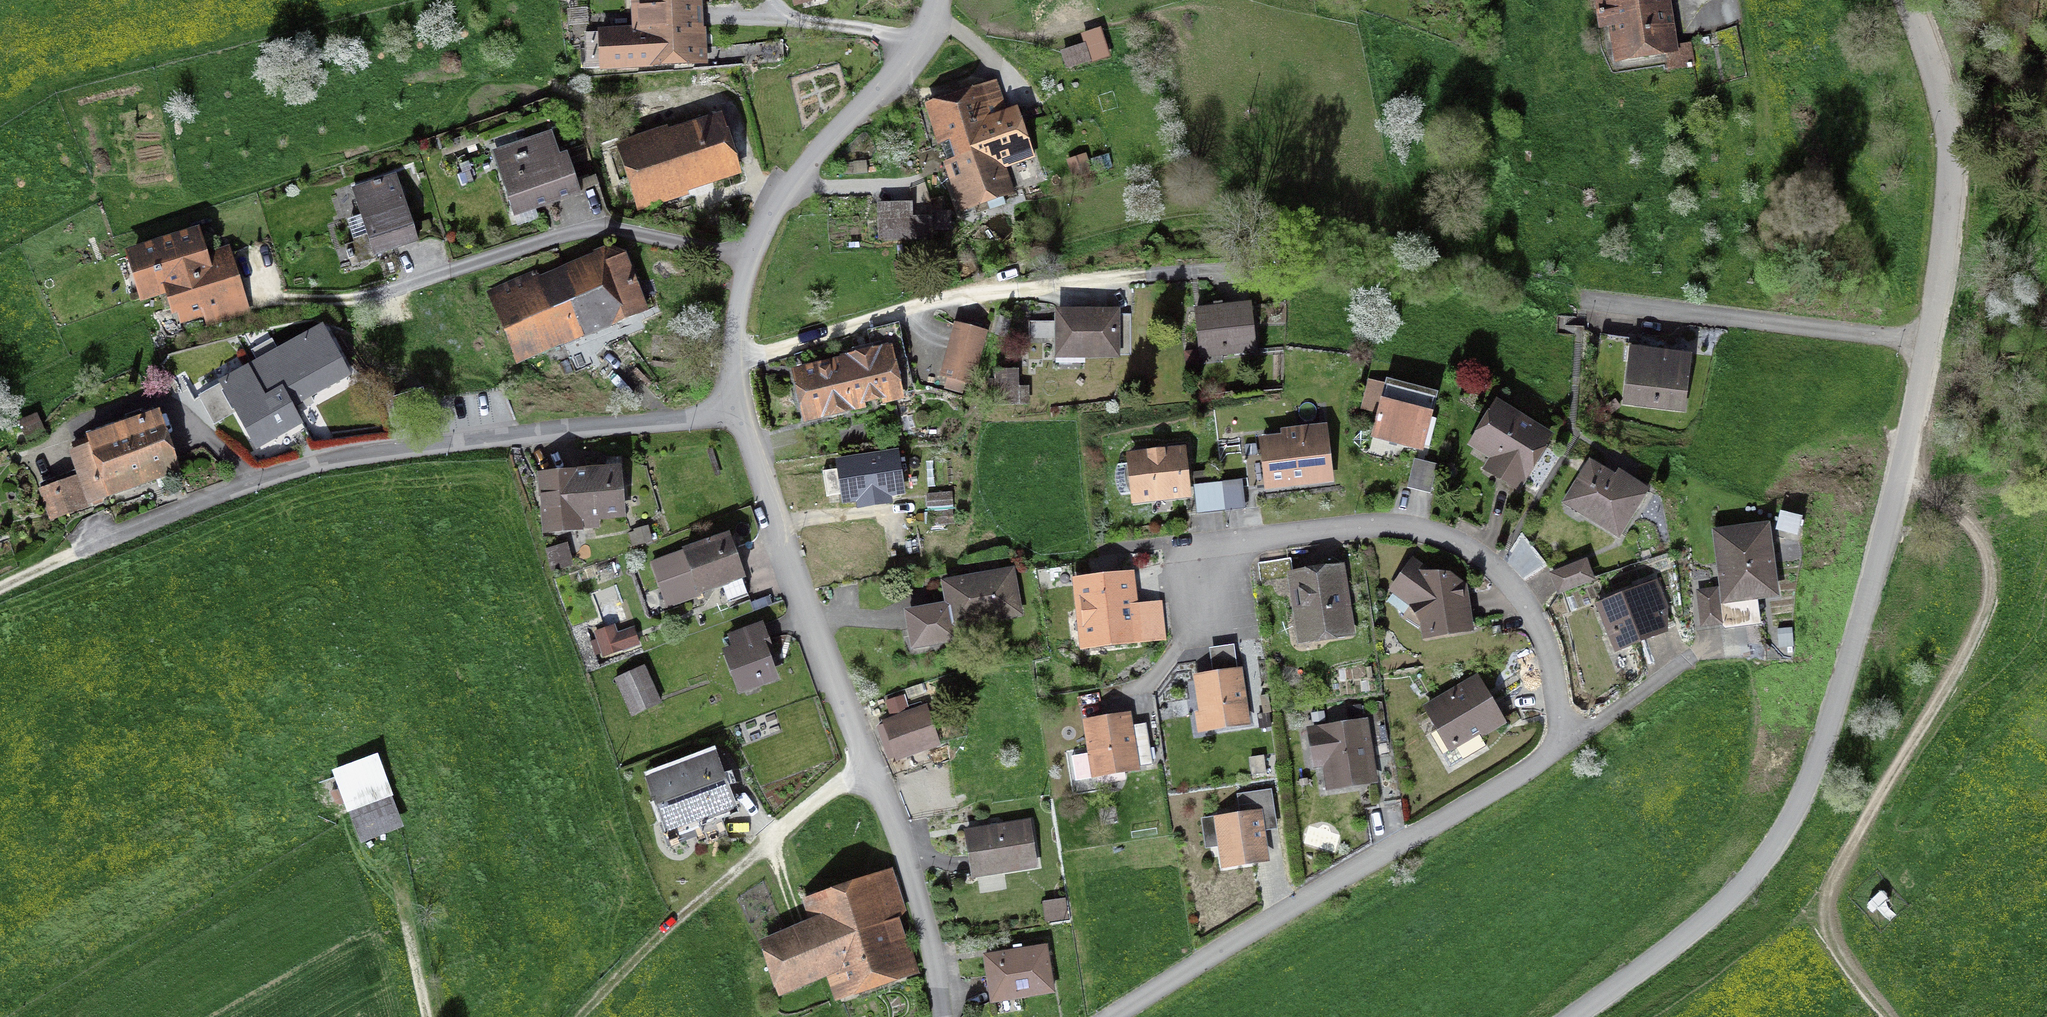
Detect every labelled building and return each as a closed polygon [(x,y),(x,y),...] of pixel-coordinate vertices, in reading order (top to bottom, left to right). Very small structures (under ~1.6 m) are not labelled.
[(635,40),(596,42),(598,69),(701,63),(698,0),(633,0),(635,40)] [(1609,61),(1676,49),(1667,0),(1598,0),(1609,61)] [(1089,45),(1063,53),(1068,71),(1095,63),(1089,45)] [(1010,194),(1004,163),(991,122),(981,85),(929,99),(958,207),(1010,194)] [(1015,115),(991,122),(1004,163),(1027,158),(1015,115)] [(734,175),(715,116),(619,146),(638,206),(734,175)] [(568,194),(548,136),(496,153),(516,212),(568,194)] [(412,241),(392,180),(355,192),(375,253),(412,241)] [(208,272),(194,230),(125,254),(140,298),(171,288),(181,318),(206,310),(211,325),(246,313),(229,264),(208,272)] [(616,251),(493,300),(518,360),(641,311),(616,251)] [(1247,306),(1195,312),(1200,357),(1253,351),(1247,306)] [(1113,314),(1056,315),(1056,355),(1113,355),(1113,314)] [(983,333),(955,326),(941,380),(970,387),(983,333)] [(318,331),(264,360),(271,372),(229,395),(254,441),(297,417),(288,402),(341,373),(318,331)] [(1685,358),(1635,352),(1629,405),(1679,411),(1685,358)] [(897,398),(888,354),(793,374),(803,418),(897,398)] [(1019,400),(1018,369),(996,369),(997,401),(1019,400)] [(1388,387),(1376,437),(1422,448),(1434,397),(1388,387)] [(1548,436),(1497,407),(1474,446),(1495,459),(1487,473),(1516,490),(1548,436)] [(176,471),(153,409),(86,434),(89,441),(73,446),(82,472),(40,487),(51,517),(176,471)] [(1323,435),(1260,442),(1265,490),(1329,483),(1323,435)] [(1186,449),(1130,453),(1133,507),(1189,504),(1186,449)] [(896,455),(839,464),(844,503),(902,495),(896,455)] [(623,462),(575,465),(580,526),(628,522),(623,462)] [(580,526),(575,465),(541,468),(546,528),(580,526)] [(1594,465),(1567,507),(1618,539),(1645,497),(1594,465)] [(949,492),(929,494),(931,513),(951,511),(949,492)] [(1766,529),(1717,534),(1724,601),(1772,596),(1766,529)] [(726,540),(653,566),(666,602),(739,577),(726,540)] [(555,568),(573,563),(567,542),(549,547),(555,568)] [(1563,587),(1593,577),(1587,560),(1557,571),(1563,587)] [(1421,610),(1425,638),(1470,630),(1461,578),(1437,581),(1411,563),(1389,594),(1421,610)] [(1336,570),(1299,573),(1305,640),(1342,637),(1336,570)] [(945,584),(949,606),(908,613),(914,646),(953,639),(950,624),(1017,613),(1010,573),(945,584)] [(1130,576),(1073,582),(1080,648),(1161,640),(1158,607),(1134,610),(1130,576)] [(1652,586),(1597,607),(1614,651),(1670,630),(1652,586)] [(777,682),(759,628),(730,637),(748,691),(777,682)] [(658,705),(642,669),(615,681),(631,717),(658,705)] [(1237,674),(1195,680),(1202,732),(1244,726),(1237,674)] [(1475,682),(1425,710),(1450,753),(1500,725),(1475,682)] [(927,709),(883,724),(896,761),(939,746),(927,709)] [(1126,719),(1084,725),(1092,777),(1134,771),(1126,719)] [(1363,721),(1318,725),(1325,789),(1370,784),(1363,721)] [(737,810),(709,750),(651,769),(672,831),(737,810)] [(387,795),(374,760),(334,774),(347,809),(387,795)] [(399,828),(389,801),(349,816),(359,842),(399,828)] [(1260,818),(1219,823),(1225,870),(1266,865),(1260,818)] [(1027,826),(968,835),(974,875),(1033,865),(1027,826)] [(916,971),(882,878),(808,905),(817,928),(764,947),(780,989),(830,971),(840,999),(916,971)] [(1045,950),(987,959),(993,998),(1051,990),(1045,950)]
